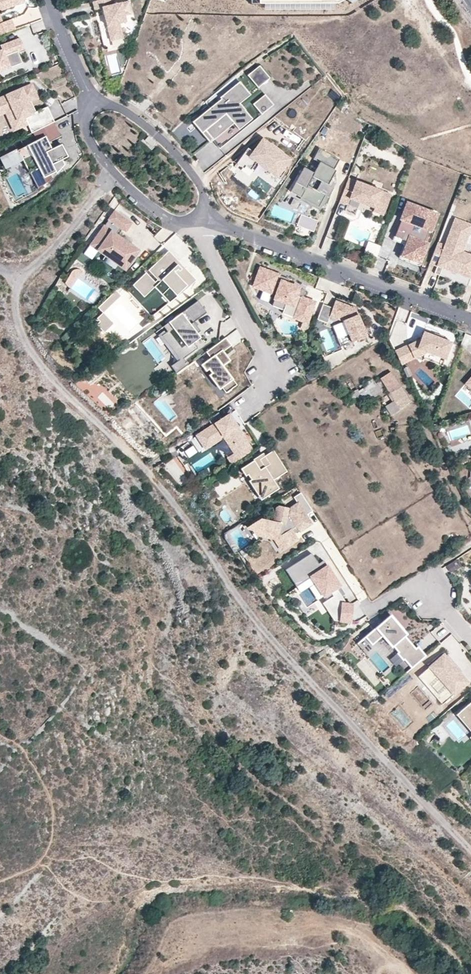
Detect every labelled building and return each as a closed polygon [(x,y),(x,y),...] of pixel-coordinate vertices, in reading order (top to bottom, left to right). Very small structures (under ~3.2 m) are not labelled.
[(22,2),(22,0),(0,0),(0,11),(15,6),(14,5),(22,2)] [(92,2),(94,10),(102,8),(104,15),(106,15),(107,18),(105,18),(110,42),(122,39),(119,24),(125,22),(124,16),(132,14),(129,2),(115,5),(114,0),(99,0),(92,2)] [(97,16),(105,49),(110,48),(103,14),(97,16)] [(15,30),(12,19),(2,22),(0,23),(0,35),(15,30)] [(301,37),(309,47),(322,37),(314,27),(301,37)] [(19,56),(26,53),(20,38),(0,46),(0,72),(1,71),(2,76),(24,67),(19,56)] [(269,80),(269,78),(259,65),(247,75),(257,88),(262,84),(265,83),(269,80)] [(254,121),(245,110),(241,113),(235,107),(251,95),(240,82),(225,94),(221,89),(205,102),(210,108),(196,119),(220,148),(254,121)] [(34,113),(31,115),(26,104),(29,103),(36,99),(29,86),(0,101),(0,107),(4,115),(11,112),(20,130),(27,126),(30,134),(33,133),(41,128),(42,128),(34,113)] [(261,115),(274,105),(265,94),(252,104),(261,115)] [(31,115),(34,113),(29,103),(26,104),(31,115)] [(53,123),(46,108),(34,113),(42,128),(53,123)] [(20,130),(11,112),(4,115),(13,133),(20,130)] [(59,161),(67,157),(61,145),(51,150),(48,143),(60,137),(53,123),(42,128),(41,128),(33,133),(31,134),(35,142),(17,150),(17,149),(0,158),(0,159),(5,168),(22,160),(29,174),(30,173),(38,188),(41,186),(44,184),(46,182),(49,180),(51,178),(49,175),(54,172),(55,174),(57,172),(59,169),(62,167),(59,161)] [(155,143),(148,136),(145,140),(152,147),(155,143)] [(277,177),(290,159),(281,152),(280,153),(271,146),(271,145),(270,144),(262,139),(253,152),(248,148),(236,163),(242,168),(243,169),(245,166),(250,170),(251,169),(256,162),(258,163),(260,161),(270,168),(268,170),(277,177)] [(271,142),(270,144),(271,145),(281,152),(282,150),(271,142)] [(281,152),(271,145),(271,146),(280,153),(281,152)] [(297,180),(305,184),(298,196),(318,207),(325,196),(328,198),(334,188),(328,185),(335,171),(334,170),(341,156),(321,145),(315,156),(322,159),(316,170),(306,164),(297,180)] [(270,168),(260,161),(258,163),(268,170),(270,168)] [(243,169),(242,171),(247,175),(250,170),(245,166),(243,169)] [(391,195),(348,179),(339,203),(347,205),(349,200),(374,209),(375,206),(385,210),(391,195)] [(298,196),(305,184),(297,180),(290,192),(298,196)] [(385,210),(375,206),(374,209),(373,212),(383,216),(385,210)] [(436,215),(411,206),(409,212),(405,222),(401,220),(395,237),(408,242),(402,256),(419,263),(427,245),(424,244),(428,231),(430,232),(436,215)] [(405,222),(409,212),(404,210),(400,220),(401,220),(405,222)] [(133,224),(116,211),(109,220),(110,220),(105,226),(90,245),(98,251),(105,257),(102,260),(104,261),(103,262),(112,268),(113,268),(114,269),(117,266),(125,271),(139,252),(128,243),(127,245),(122,241),(123,239),(117,235),(121,229),(126,233),(133,224)] [(318,221),(301,215),(297,226),(309,231),(314,232),(318,221)] [(437,242),(429,264),(441,268),(470,279),(470,277),(470,255),(462,252),(465,244),(470,229),(470,225),(455,218),(444,245),(437,242)] [(408,242),(395,237),(394,237),(392,240),(404,245),(399,258),(419,266),(420,263),(419,263),(402,256),(408,242)] [(196,280),(168,251),(148,271),(157,280),(154,282),(145,273),(126,290),(151,317),(187,288),(196,280)] [(79,275),(85,267),(84,266),(82,265),(79,264),(77,264),(75,265),(73,266),(71,268),(65,281),(64,283),(70,287),(79,275)] [(302,298),(305,290),(287,283),(281,281),(279,285),(275,283),(278,275),(260,267),(253,286),(271,293),(273,289),(277,291),(272,305),(283,309),(286,303),(298,307),(294,317),(306,322),(314,302),(302,298)] [(157,280),(148,271),(145,273),(154,282),(157,280)] [(121,296),(116,290),(98,307),(103,312),(104,312),(121,296)] [(200,331),(193,323),(207,312),(198,301),(168,323),(172,328),(161,336),(179,360),(171,366),(176,373),(188,365),(183,359),(197,348),(193,343),(200,338),(197,333),(200,331)] [(367,336),(355,308),(335,301),(333,308),(323,304),(317,319),(327,323),(330,316),(343,321),(351,342),(367,336)] [(114,323),(104,312),(103,312),(98,318),(101,321),(97,324),(105,332),(114,323)] [(339,322),(332,325),(336,334),(343,331),(339,322)] [(161,336),(172,328),(168,323),(158,331),(161,336)] [(433,336),(423,332),(421,338),(417,349),(445,359),(451,343),(441,339),(433,336)] [(222,366),(230,360),(223,351),(231,345),(226,337),(206,352),(210,358),(201,365),(206,371),(209,369),(226,393),(237,385),(222,366)] [(408,345),(395,351),(401,365),(415,358),(408,345)] [(397,386),(389,373),(378,380),(386,393),(397,386)] [(397,386),(386,393),(387,395),(398,388),(397,387),(397,386)] [(112,412),(120,404),(103,388),(95,396),(112,412)] [(408,405),(398,388),(387,395),(385,396),(387,398),(389,397),(397,411),(408,405)] [(397,411),(389,397),(387,398),(390,404),(395,412),(397,411)] [(395,412),(390,404),(383,409),(388,417),(395,412)] [(227,456),(231,463),(252,450),(240,430),(239,430),(237,427),(238,427),(229,413),(196,434),(205,448),(223,436),(233,452),(227,456)] [(260,470),(254,461),(243,467),(260,494),(267,489),(270,494),(279,488),(273,480),(287,471),(274,450),(265,456),(261,458),(266,466),(260,470)] [(254,461),(260,470),(266,466),(261,458),(265,456),(264,453),(253,460),(254,461)] [(260,494),(243,467),(241,469),(260,500),(270,494),(267,489),(260,494)] [(228,479),(215,490),(220,497),(233,486),(228,479)] [(311,525),(306,516),(313,512),(301,493),(294,498),(298,504),(292,508),(291,513),(288,512),(289,509),(280,506),(277,509),(274,522),(263,519),(246,531),(253,541),(258,538),(274,541),(281,552),(297,540),(294,536),(291,531),(297,527),(300,532),(311,525)] [(300,532),(297,527),(291,531),(294,536),(300,532)] [(340,586),(324,560),(318,564),(312,553),(285,570),(296,586),(311,577),(323,596),(331,592),(333,596),(326,601),(322,603),(334,620),(351,622),(352,604),(346,604),(342,596),(336,588),(340,586)] [(451,572),(461,564),(456,558),(446,566),(451,572)] [(345,594),(340,586),(336,588),(342,596),(345,594)] [(411,668),(426,656),(418,647),(415,649),(405,636),(402,633),(404,632),(390,616),(365,637),(371,645),(382,636),(383,635),(393,646),(398,653),(397,654),(403,661),(404,660),(411,668)] [(393,646),(383,635),(382,636),(392,647),(393,646)] [(468,683),(444,655),(418,677),(423,683),(424,682),(438,698),(437,699),(442,705),(468,683)] [(438,698),(424,682),(423,683),(437,699),(438,698)] [(460,711),(465,717),(470,724),(470,702),(460,711)] [(465,717),(461,720),(470,732),(470,724),(465,717)]
